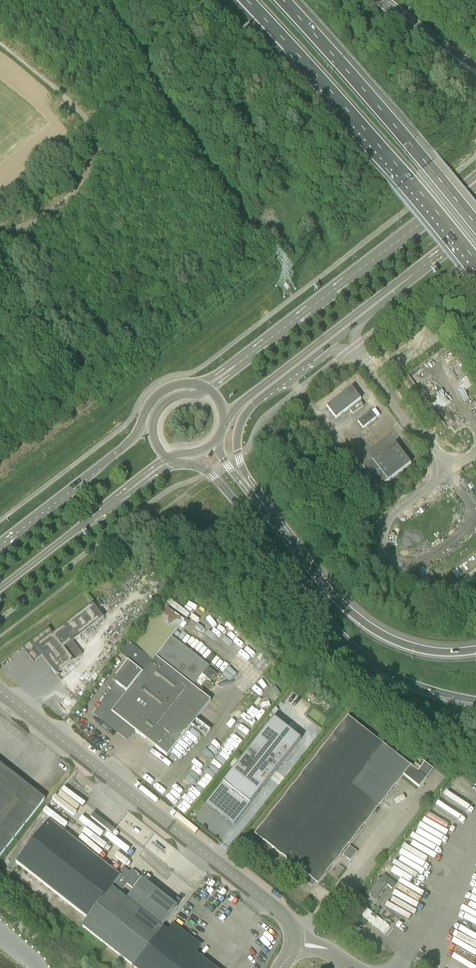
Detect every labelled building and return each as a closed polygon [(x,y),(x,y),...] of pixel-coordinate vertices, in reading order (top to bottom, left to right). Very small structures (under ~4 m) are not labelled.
[(334,418),(360,399),(351,387),(325,406),(334,418)] [(350,410),(353,414),(364,406),(361,402),(350,410)] [(362,428),(375,418),(370,412),(357,421),(362,428)] [(377,489),(410,463),(395,444),(362,469),(377,489)] [(99,609),(103,605),(100,601),(95,604),(99,609)] [(73,641),(104,617),(94,603),(53,635),(48,629),(23,648),(32,660),(40,654),(57,675),(74,661),(70,656),(79,649),(73,641)] [(182,630),(188,622),(161,603),(120,655),(128,662),(108,688),(111,691),(98,707),(99,708),(94,715),(115,731),(117,728),(120,731),(118,734),(128,741),(135,731),(167,756),(192,725),(206,737),(210,731),(196,720),(211,701),(194,687),(197,683),(202,687),(208,679),(212,682),(220,671),(204,658),(205,656),(201,653),(200,655),(188,646),(189,644),(184,640),(181,644),(172,637),(180,628),(182,630)] [(418,773),(348,716),(255,834),(289,860),(285,866),(299,876),(303,871),(318,883),(352,839),(403,775),(420,787),(433,769),(425,764),(418,773)] [(273,718),(206,803),(233,824),(300,739),(273,718)] [(45,798),(0,764),(0,857),(45,798)] [(119,874),(50,819),(16,862),(88,918),(115,884),(123,890),(128,884),(133,888),(142,877),(133,870),(131,873),(124,868),(119,874)] [(178,907),(143,879),(127,899),(113,888),(83,927),(132,965),(178,907)] [(366,894),(375,901),(387,886),(383,882),(378,879),(366,894)] [(385,933),(390,927),(367,909),(362,915),(385,933)] [(174,924),(168,931),(164,928),(134,967),(136,967),(215,967),(196,953),(202,945),(174,924)]
